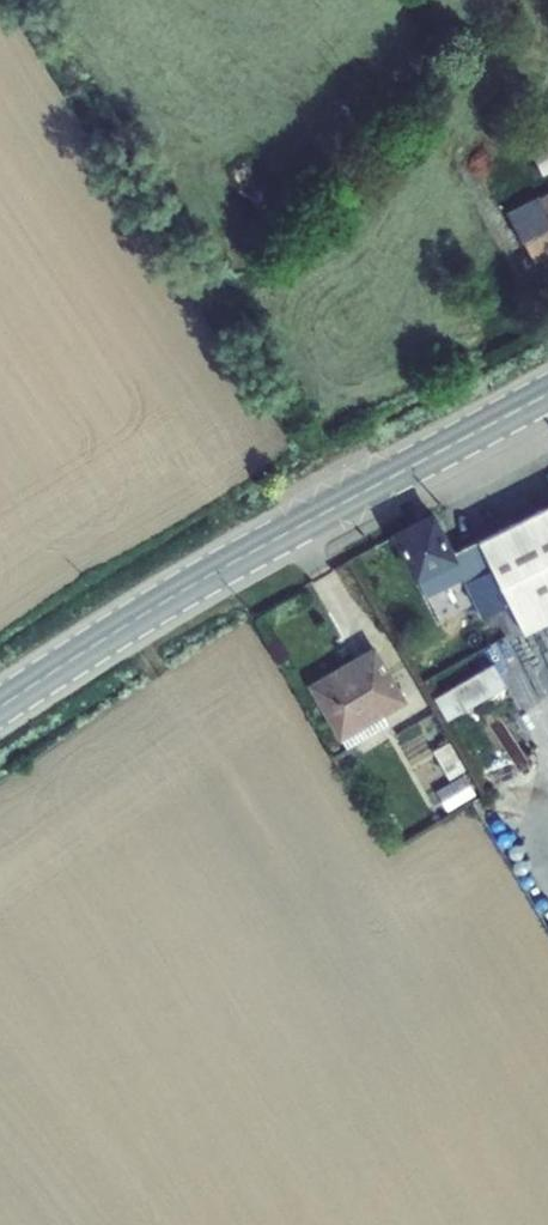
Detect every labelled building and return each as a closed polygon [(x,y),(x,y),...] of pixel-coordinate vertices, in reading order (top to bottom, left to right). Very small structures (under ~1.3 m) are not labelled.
[(547,169),(547,132),(534,137),(545,170),(547,169)] [(547,614),(547,492),(474,534),(475,536),(449,551),(452,555),(459,572),(480,615),(506,602),(521,630),(547,614)] [(423,594),(459,572),(452,555),(449,551),(427,511),(387,534),(423,594)] [(366,651),(304,688),(340,748),(379,725),(372,713),(394,700),(366,651)] [(453,718),(513,683),(500,661),(440,696),(453,718)] [(471,776),(443,789),(451,806),(479,794),(471,776)]
